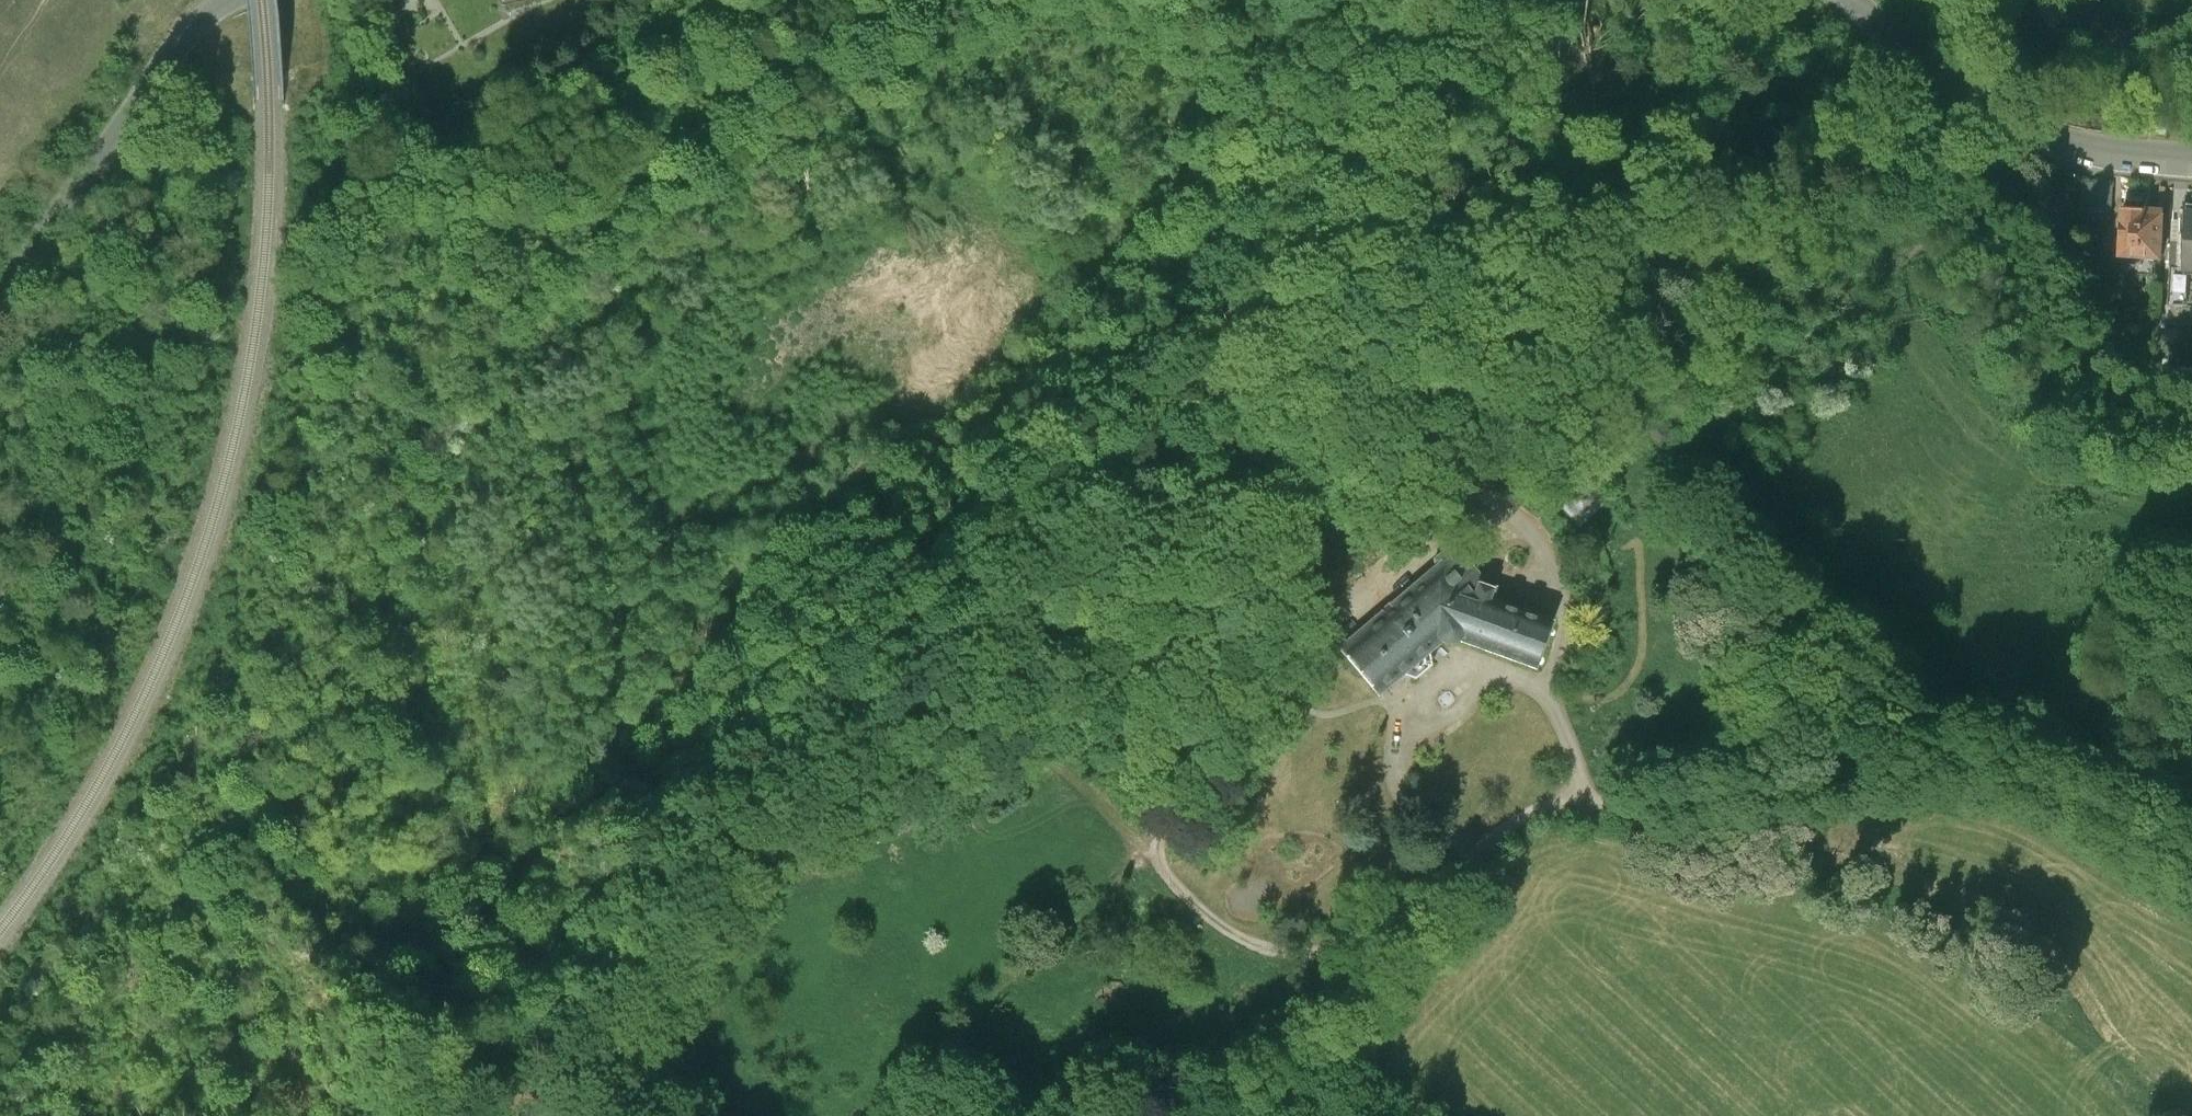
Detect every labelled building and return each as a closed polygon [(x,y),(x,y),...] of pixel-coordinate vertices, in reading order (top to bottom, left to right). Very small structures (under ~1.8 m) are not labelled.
[(2113,264),(2154,266),(2156,216),(2115,214),(2113,264)] [(2191,277),(2191,218),(2185,217),(2183,277),(2191,277)] [(1600,502),(1577,481),(1555,505),(1578,526),(1600,502)] [(1519,674),(1537,626),(1481,604),(1486,590),(1469,584),(1473,574),(1429,555),(1321,656),(1358,701),(1389,678),(1406,683),(1423,668),(1419,650),(1429,652),(1440,646),(1519,674)]
